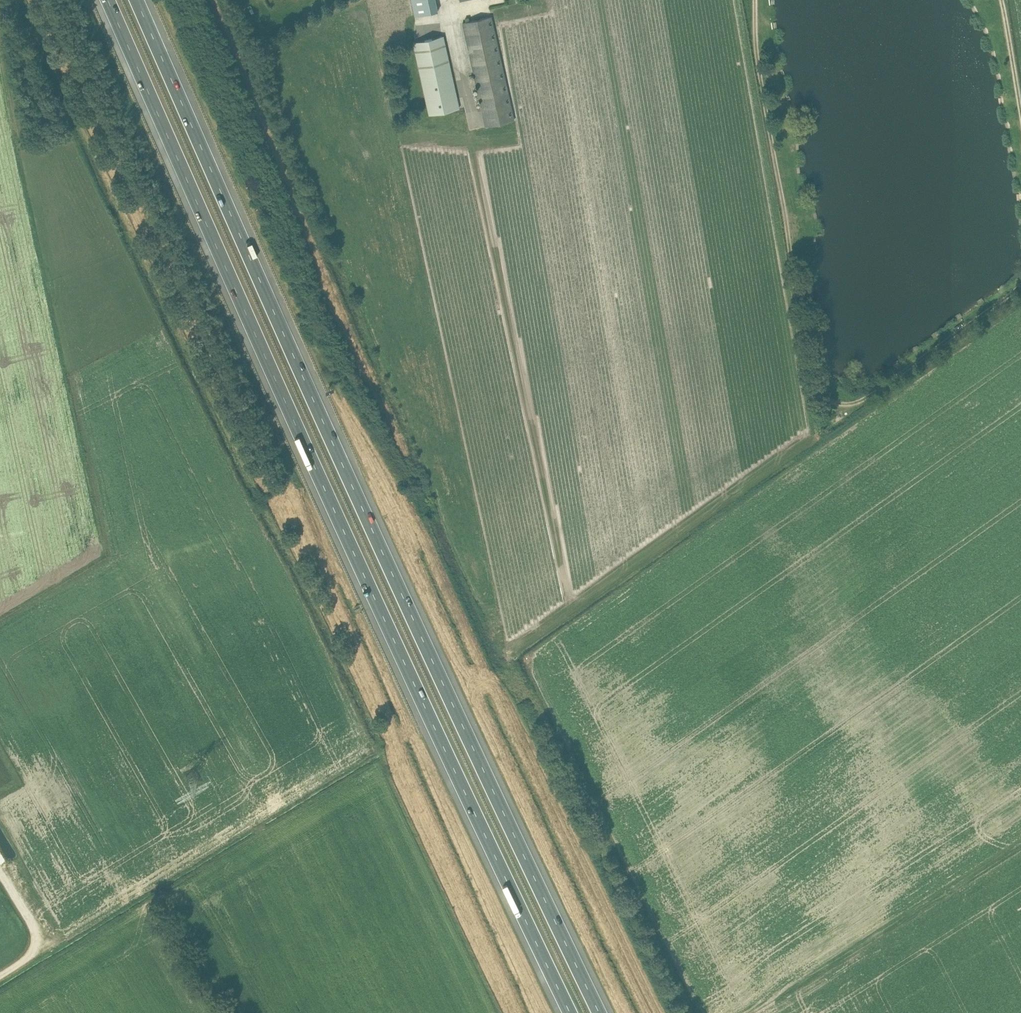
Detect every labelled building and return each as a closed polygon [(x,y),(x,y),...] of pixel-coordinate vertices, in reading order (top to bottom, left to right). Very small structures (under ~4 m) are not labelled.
[(415,16),(438,11),(436,0),(412,0),(415,16)] [(491,16),(463,22),(486,126),(514,120),(491,16)] [(444,35),(413,42),(429,115),(460,108),(444,35)]
